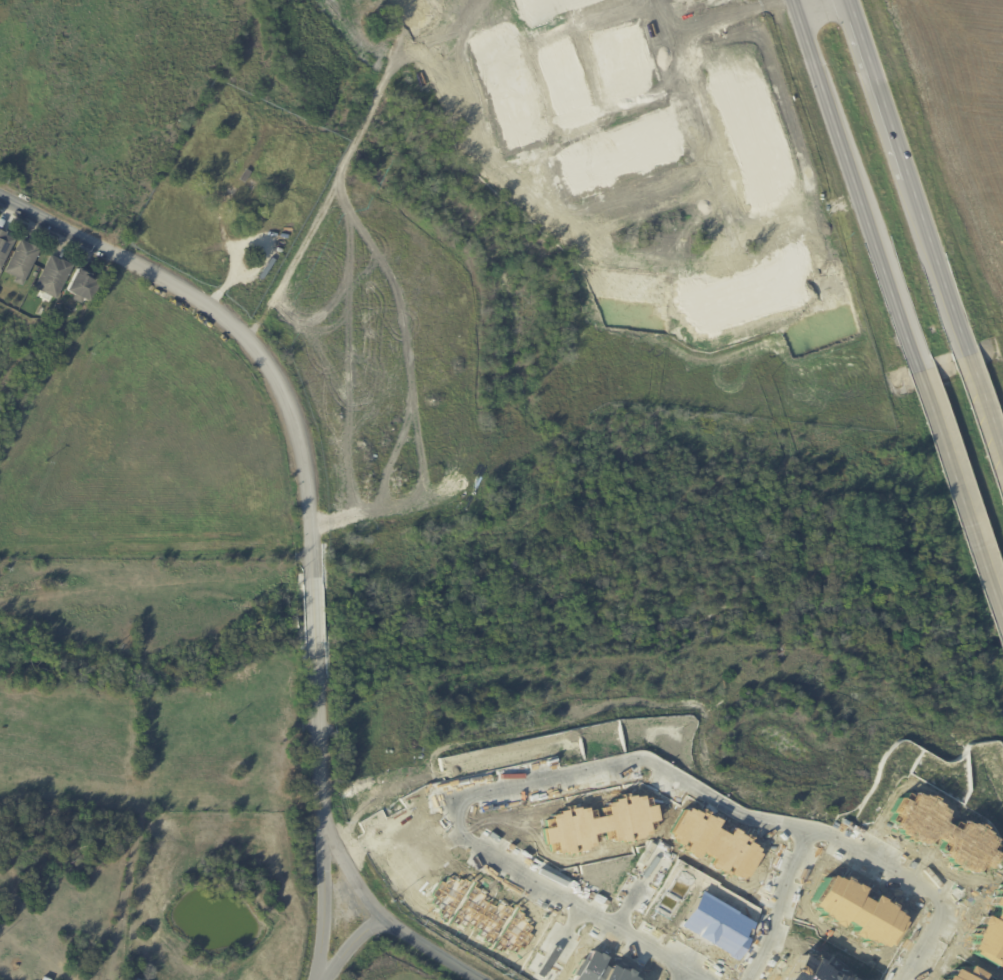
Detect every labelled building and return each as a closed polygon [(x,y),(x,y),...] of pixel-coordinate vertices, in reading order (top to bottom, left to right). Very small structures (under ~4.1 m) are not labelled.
[(249,172),(244,181),(238,179),(244,168),(249,172)] [(2,272),(0,271),(0,227),(11,233),(9,236),(18,240),(2,272)] [(23,240),(40,249),(39,250),(41,251),(23,287),(15,283),(17,279),(5,273),(22,240),(23,240)] [(62,261),(63,261),(64,260),(76,266),(59,300),(54,298),(52,303),(44,299),(46,294),(36,289),(53,256),(62,261)] [(270,257),(275,260),(262,280),(257,276),(270,257)] [(80,269),(93,275),(92,278),(97,280),(96,282),(101,285),(91,303),(83,299),(80,304),(72,300),(75,295),(68,291),(79,268),(80,269)] [(901,796),(909,800),(915,790),(931,797),(932,794),(940,798),(938,801),(951,809),(945,821),(960,829),(965,819),(979,826),(981,823),(989,827),(987,831),(999,837),(993,850),(1000,854),(993,869),(985,865),(981,875),(971,870),(970,872),(964,869),(962,871),(953,866),(954,863),(949,861),(950,858),(944,855),(949,846),(937,839),(933,846),(930,844),(929,846),(921,842),(920,844),(914,841),(912,843),(905,838),(906,835),(899,832),(900,830),(894,826),(896,823),(887,817),(901,796)] [(550,814),(558,813),(558,810),(564,809),(564,806),(572,804),(573,807),(580,805),(581,808),(589,806),(591,818),(609,814),(606,802),(614,800),(614,799),(620,797),(619,794),(629,792),(629,795),(636,794),(636,795),(645,794),(648,805),(656,803),(660,820),(651,823),(653,834),(645,836),(645,838),(623,843),(622,840),(614,842),(613,838),(607,840),(605,833),(599,834),(601,841),(597,842),(597,846),(589,847),(589,849),(567,853),(566,852),(558,853),(557,850),(551,852),(550,844),(547,845),(543,828),(547,827),(545,819),(551,818),(550,814)] [(684,808),(687,810),(689,807),(700,812),(704,807),(724,819),(719,827),(729,833),(733,826),(755,837),(752,841),(759,845),(758,847),(762,849),(744,880),(739,877),(738,879),(732,875),(730,878),(710,865),(714,859),(703,852),(700,859),(678,847),(681,843),(676,841),(676,839),(672,837),(673,834),(670,832),(684,808)] [(832,874),(844,880),(846,877),(853,880),(853,882),(866,889),(862,895),(872,902),(876,895),(886,899),(885,901),(896,907),(895,910),(907,916),(888,950),(865,937),(863,940),(852,935),(856,927),(846,922),(842,928),(830,922),(832,920),(810,908),(832,874)] [(441,880),(449,885),(455,876),(488,893),(484,900),(496,906),(500,900),(525,914),(524,916),(532,919),(525,930),(534,935),(525,949),(521,947),(516,945),(511,955),(477,939),(481,930),(470,925),(466,933),(456,927),(457,925),(440,917),(442,914),(434,910),(437,906),(441,901),(432,895),(441,880)] [(999,967),(1001,964),(1002,965),(1002,885),(992,904),(1000,908),(993,918),(986,914),(974,934),(979,937),(973,948),(977,951),(975,952),(999,967)] [(699,890),(753,923),(746,937),(750,939),(739,961),(678,927),(699,890)] [(633,976),(640,979),(573,979),(575,976),(572,974),(581,957),(585,959),(591,949),(608,958),(604,965),(609,968),(611,964),(626,971),(627,968),(635,972),(633,976)] [(850,976),(859,979),(786,979),(802,953),(816,961),(818,957),(825,961),(824,964),(835,970),(832,974),(836,976),(839,972),(849,978),(850,976)] [(988,974),(985,979),(947,979),(956,968),(966,973),(971,965),(988,974)]
